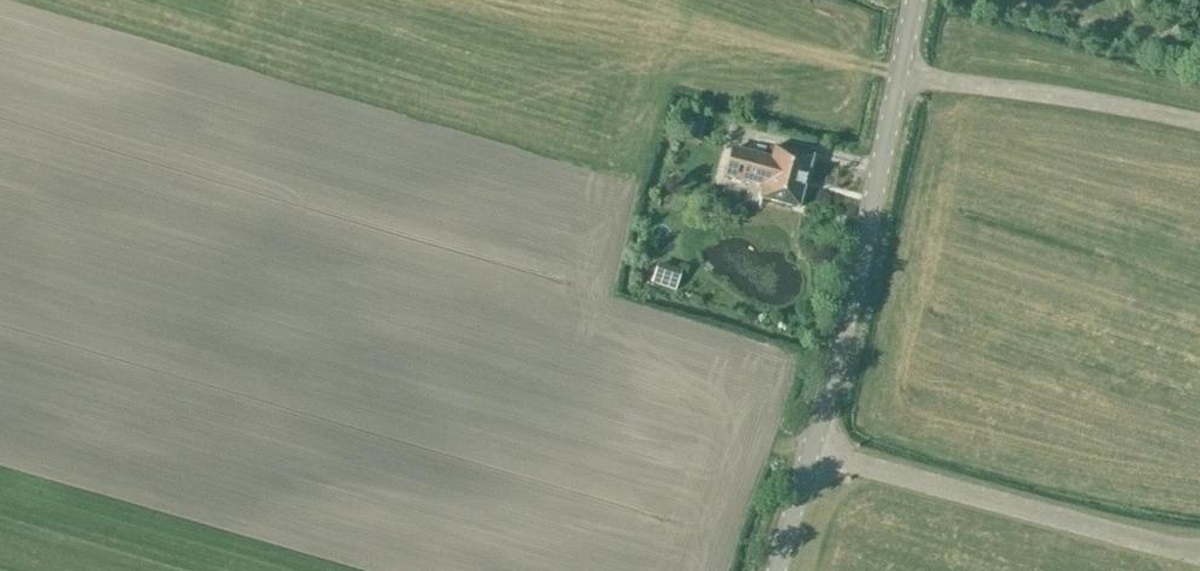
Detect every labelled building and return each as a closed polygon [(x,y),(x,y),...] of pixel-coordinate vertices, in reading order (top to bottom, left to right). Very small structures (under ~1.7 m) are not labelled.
[(771,159),(733,149),(726,177),(764,187),(761,198),(799,208),(813,157),(775,147),(771,159)]
